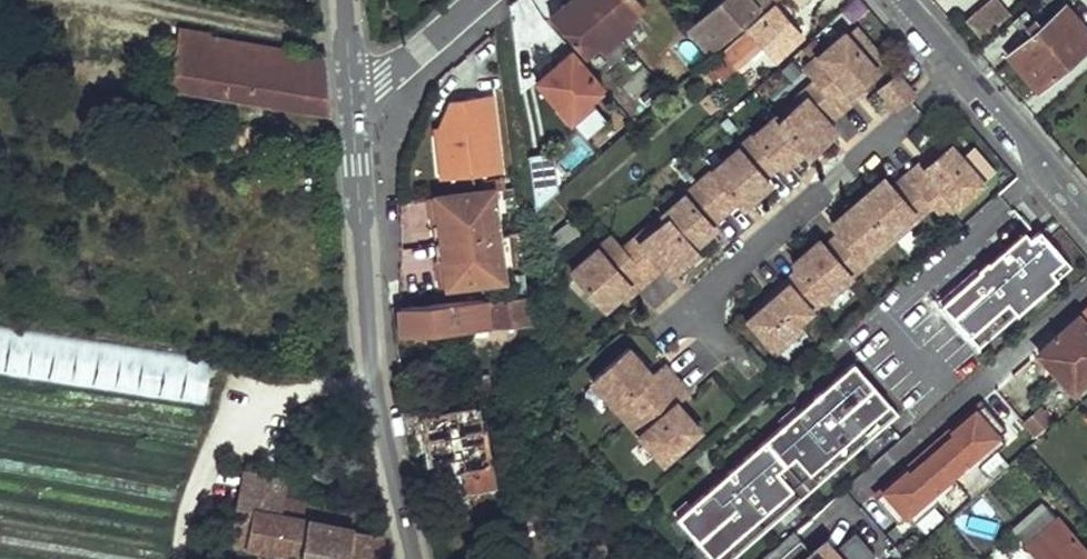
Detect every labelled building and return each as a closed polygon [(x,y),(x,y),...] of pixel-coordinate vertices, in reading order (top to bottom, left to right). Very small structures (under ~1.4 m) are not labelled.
[(569,5),(566,0),(563,0),(549,11),(584,51),(595,41),(604,50),(639,21),(631,11),(644,1),(643,0),(575,0),(569,5)] [(687,28),(708,53),(769,0),(719,0),(687,28)] [(977,34),(1010,16),(1001,0),(992,0),(966,14),(977,34)] [(748,24),(700,66),(709,77),(720,69),(722,71),(761,39),(776,56),(802,35),(775,3),(750,25),(748,24)] [(1009,53),(1039,88),(1086,47),(1086,32),(1064,6),(1009,53)] [(324,59),(210,38),(211,35),(170,28),(168,40),(178,41),(169,90),(329,114),(324,59)] [(813,77),(841,108),(857,94),(852,89),(863,80),(878,67),(845,29),(801,65),(813,77)] [(563,65),(541,83),(570,116),(592,98),(589,94),(602,83),(571,47),(557,58),(563,65)] [(898,70),(881,85),(893,100),(911,85),(898,70)] [(794,105),(780,117),(805,146),(832,122),(829,118),(841,108),(813,77),(789,100),(794,105)] [(857,94),(867,85),(863,80),(852,89),(857,94)] [(893,100),(898,106),(916,90),(911,85),(893,100)] [(489,95),(450,100),(438,126),(453,134),(453,138),(445,139),(447,157),(438,158),(440,178),(498,171),(489,95)] [(786,96),(772,109),(775,112),(780,117),(794,105),(789,100),(786,96)] [(585,138),(608,123),(599,108),(575,122),(585,138)] [(775,112),(740,143),(766,173),(780,161),(783,165),(805,146),(780,117),(775,112)] [(805,146),(810,152),(837,127),(832,122),(805,146)] [(434,127),(438,158),(447,157),(445,139),(453,138),(453,134),(438,126),(434,127)] [(926,163),(921,158),(907,170),(935,201),(951,221),(991,186),(951,140),(926,163)] [(699,179),(725,209),(738,197),(754,183),(760,189),(771,179),(766,173),(740,143),(728,153),(712,167),(699,179)] [(721,145),(705,159),(712,167),(728,153),(721,145)] [(532,154),(533,197),(556,196),(554,154),(532,154)] [(894,182),(890,179),(863,202),(890,232),(906,218),(910,223),(935,201),(907,170),(894,182)] [(890,179),(885,173),(859,197),(863,202),(890,179)] [(680,195),(664,209),(669,214),(694,243),(715,224),(712,220),(725,209),(699,179),(680,195)] [(738,197),(744,203),(760,189),(754,183),(738,197)] [(673,187),(658,201),(661,205),(664,209),(680,195),(673,187)] [(493,188),(430,196),(432,209),(439,214),(440,222),(433,222),(435,240),(498,232),(493,188)] [(859,197),(832,220),(836,225),(863,202),(859,197)] [(836,225),(840,229),(826,241),(854,273),(879,251),(874,246),(890,232),(863,202),(836,225)] [(661,205),(644,221),(647,225),(652,230),(669,214),(664,209),(661,205)] [(439,214),(432,209),(433,222),(440,222),(439,214)] [(652,230),(647,225),(623,246),(649,275),(663,263),(666,267),(694,243),(669,214),(652,230)] [(890,232),(894,237),(910,223),(906,218),(890,232)] [(950,309),(982,345),(1075,265),(1043,228),(1033,237),(998,268),(992,261),(990,260),(982,267),(983,268),(989,275),(950,309)] [(1033,237),(1027,230),(992,261),(998,268),(1033,237)] [(439,271),(440,283),(503,276),(498,232),(435,240),(437,257),(444,256),(445,264),(439,271)] [(879,251),(894,237),(890,232),(874,246),(879,251)] [(623,246),(612,233),(599,244),(610,257),(623,246)] [(820,235),(809,245),(815,251),(798,265),(785,277),(813,309),(837,288),(854,273),(826,241),(820,235)] [(666,267),(671,272),(699,248),(694,243),(666,267)] [(610,257),(599,244),(572,267),(605,305),(621,292),(631,283),(635,287),(649,275),(623,246),(610,257)] [(809,245),(793,259),(798,265),(815,251),(809,245)] [(983,268),(944,302),(950,309),(989,275),(983,268)] [(813,309),(785,277),(771,289),(774,293),(756,309),(749,315),(777,347),(802,325),(799,321),(813,309)] [(621,292),(624,296),(635,287),(631,283),(621,292)] [(771,289),(753,305),(756,309),(774,293),(771,289)] [(522,346),(534,344),(528,293),(400,303),(402,331),(421,329),(421,334),(445,332),(444,327),(521,320),(522,346)] [(1073,387),(1086,376),(1086,309),(1040,351),(1073,387)] [(205,402),(212,356),(0,327),(0,375),(205,402)] [(629,344),(592,376),(629,417),(677,374),(664,360),(652,371),(629,344)] [(718,558),(730,558),(901,411),(856,360),(816,394),(830,410),(832,409),(838,416),(825,427),(805,404),(801,407),(784,422),(728,471),(742,487),(743,485),(750,493),(737,504),(717,480),(693,501),(679,513),(718,558)] [(473,389),(489,387),(487,371),(471,372),(473,389)] [(629,417),(664,458),(701,426),(678,400),(690,390),(677,374),(629,417)] [(816,394),(805,404),(825,427),(838,416),(832,409),(830,410),(816,394)] [(464,485),(493,479),(477,401),(422,412),(431,461),(449,458),(458,457),(464,485)] [(796,402),(780,417),(784,422),(801,407),(796,402)] [(1007,427),(986,402),(978,408),(976,405),(946,431),(945,439),(933,450),(972,495),(993,477),(981,463),(1007,441),(1000,433),(1007,427)] [(1024,419),(1036,432),(1052,417),(1041,404),(1024,419)] [(946,431),(929,446),(933,450),(945,439),(946,431)] [(933,450),(929,446),(912,460),(920,461),(933,450)] [(920,461),(912,460),(882,486),(885,489),(878,495),(900,520),(907,514),(913,522),(939,500),(951,513),(972,495),(933,450),(920,461)] [(454,486),(464,485),(458,457),(449,458),(454,486)] [(728,471),(717,480),(737,504),(750,493),(743,485),(742,487),(728,471)] [(245,552),(287,558),(385,558),(380,534),(354,529),(350,529),(352,516),(322,511),(322,509),(281,502),(284,485),(244,478),(238,517),(251,519),(245,552)] [(688,496),(675,508),(679,513),(693,501),(688,496)] [(1045,510),(1014,537),(1023,545),(1053,519),(1045,510)] [(245,552),(251,519),(238,517),(232,558),(245,557),(245,552)] [(1023,545),(1036,558),(1086,558),(1086,557),(1053,519),(1023,545)] [(795,529),(761,558),(869,558),(874,555),(854,531),(831,551),(815,548),(813,550),(795,529)] [(831,551),(823,542),(815,548),(831,551)]
